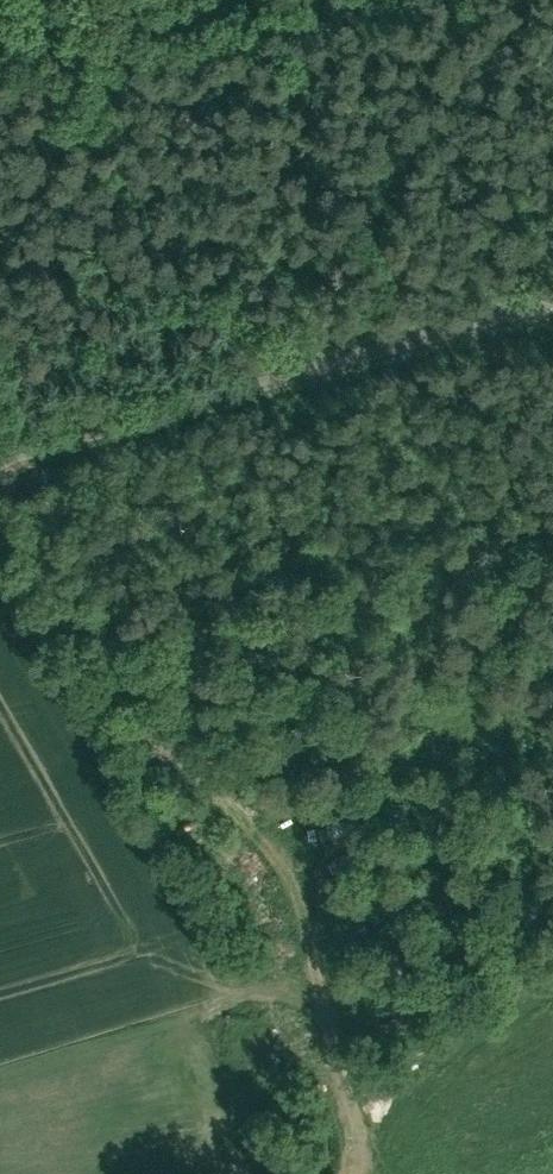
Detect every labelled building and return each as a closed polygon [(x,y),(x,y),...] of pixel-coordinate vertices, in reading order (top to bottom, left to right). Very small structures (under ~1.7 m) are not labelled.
[(359,816),(320,825),(326,854),(366,845),(359,816)]
